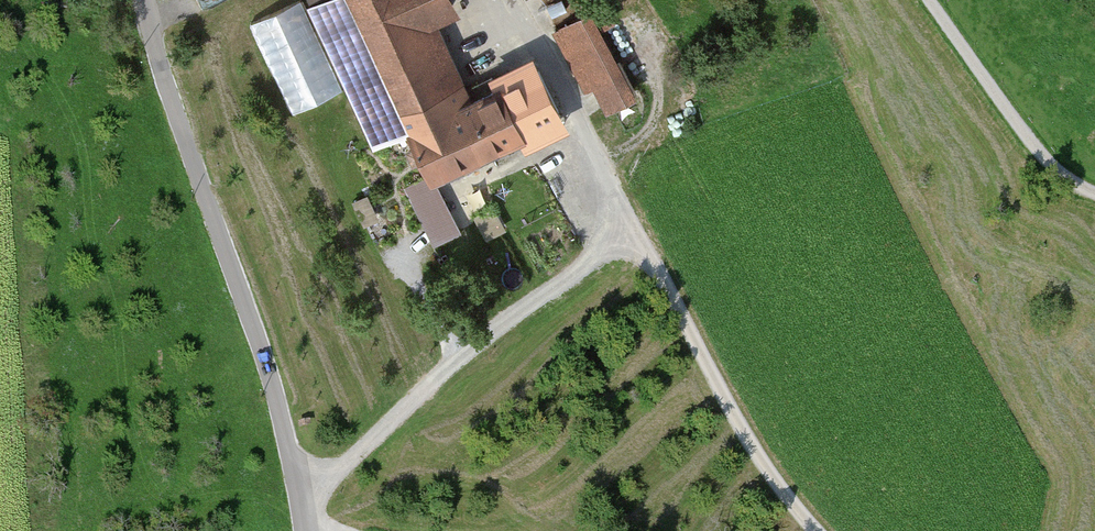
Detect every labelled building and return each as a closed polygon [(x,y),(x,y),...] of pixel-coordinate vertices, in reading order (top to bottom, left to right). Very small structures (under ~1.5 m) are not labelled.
[(375,139),(408,123),(431,169),(520,126),(530,147),(568,128),(529,48),(471,75),(444,19),(469,8),(465,0),(307,0),(375,139)] [(593,7),(554,29),(590,94),(596,90),(608,111),(640,94),(593,7)]
